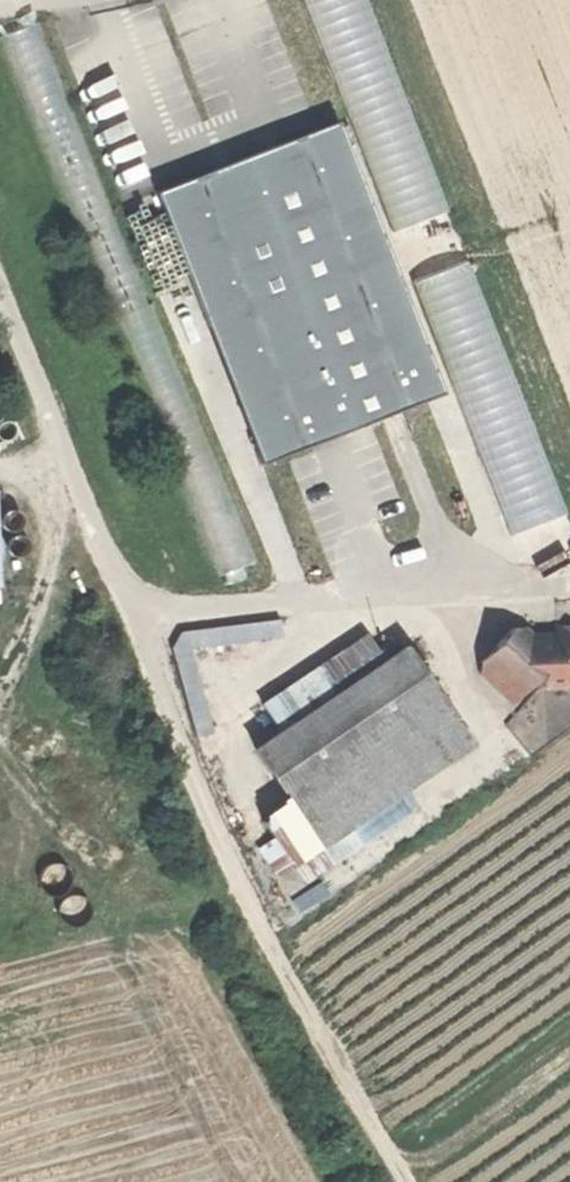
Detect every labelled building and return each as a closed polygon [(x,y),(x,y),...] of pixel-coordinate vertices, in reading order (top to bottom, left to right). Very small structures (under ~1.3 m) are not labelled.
[(392,230),(446,209),(367,0),(305,0),(392,230)] [(337,120),(299,135),(391,371),(412,363),(426,399),(443,392),(337,120)] [(193,176),(299,448),(426,399),(412,363),(391,371),(299,135),(193,176)] [(260,464),(299,448),(193,176),(154,191),(260,464)] [(563,517),(482,257),(425,275),(507,534),(563,517)] [(286,618),(182,630),(193,733),(211,731),(202,645),(288,636),(286,618)] [(479,663),(519,697),(543,675),(543,688),(569,689),(569,682),(569,626),(553,626),(554,640),(537,641),(515,626),(479,663)] [(254,748),(321,846),(469,745),(402,647),(254,748)]
